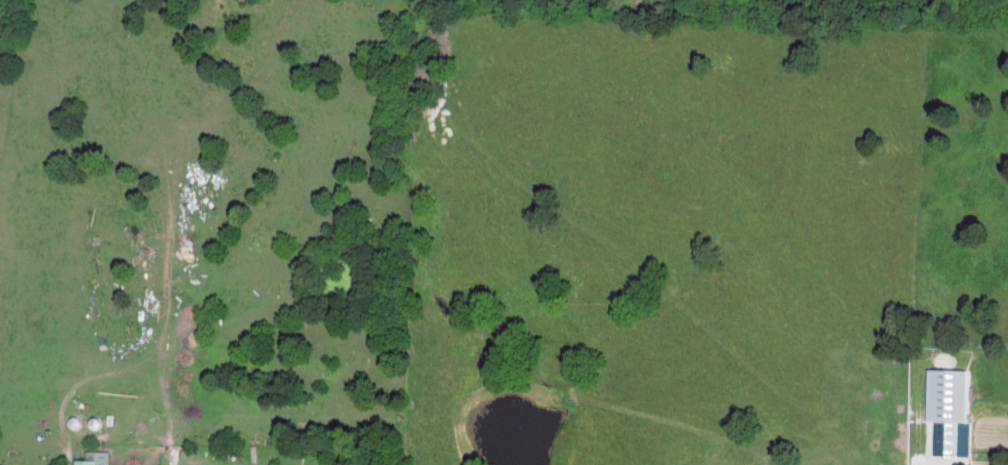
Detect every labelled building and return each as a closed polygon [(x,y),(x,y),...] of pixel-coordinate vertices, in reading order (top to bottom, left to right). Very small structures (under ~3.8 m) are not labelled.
[(973,451),(973,423),(971,423),(972,389),(973,389),(973,368),(928,368),(927,433),(935,433),(935,451),(973,451)] [(113,450),(89,449),(89,458),(82,458),(82,464),(113,464),(113,450)]
